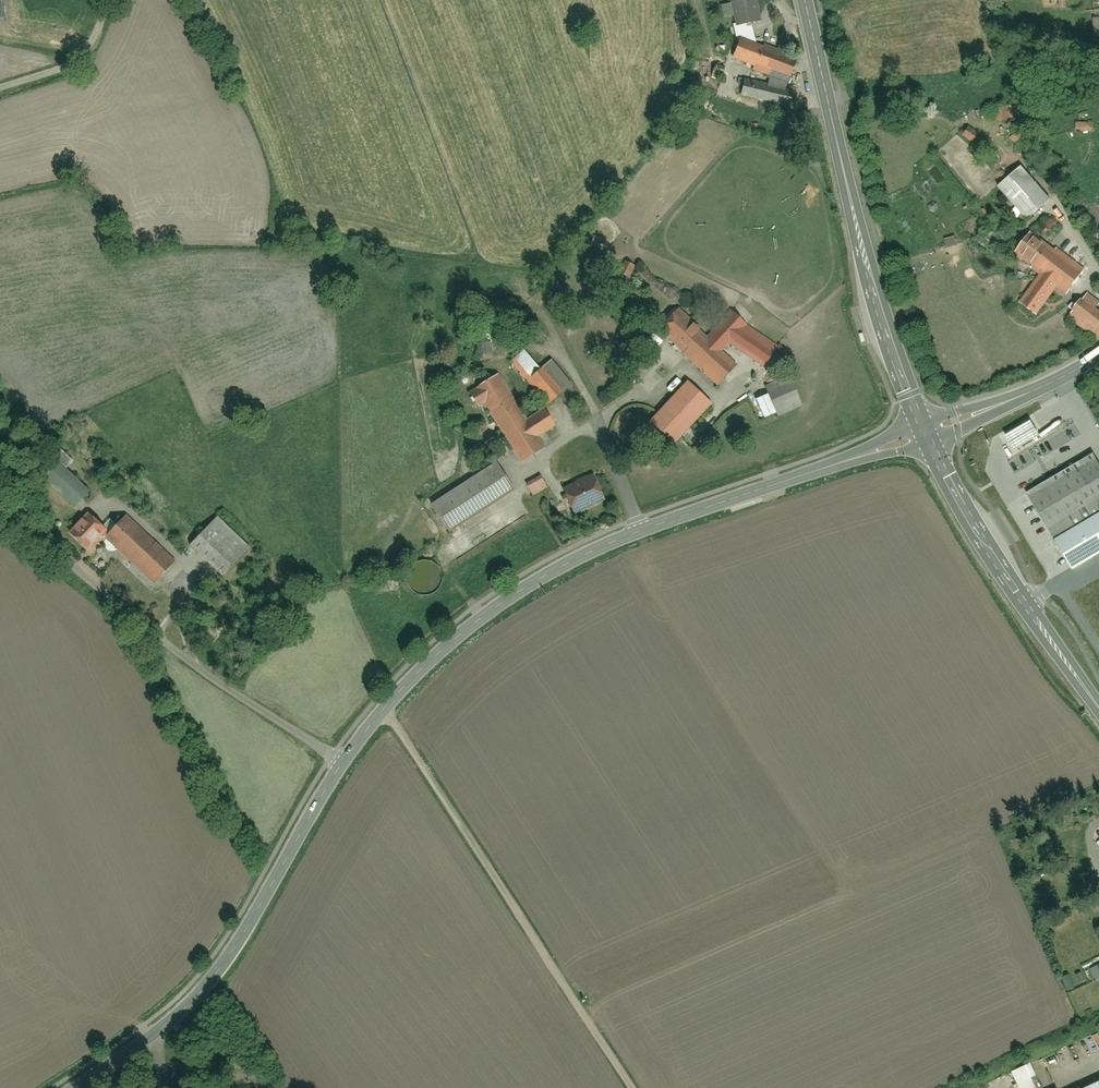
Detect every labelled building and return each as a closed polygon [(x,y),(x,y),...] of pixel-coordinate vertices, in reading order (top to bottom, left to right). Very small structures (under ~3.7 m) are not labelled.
[(755,0),(732,3),(734,25),(746,24),(747,37),(746,36),(737,59),(791,80),(799,57),(757,41),(755,23),(757,23),(755,0)] [(1059,1),(1060,15),(1073,14),(1072,0),(1059,1)] [(706,74),(722,81),(728,67),(712,61),(706,74)] [(745,77),(740,95),(792,108),(796,90),(745,77)] [(999,107),(999,123),(1020,123),(1019,107),(999,107)] [(1077,118),(1076,132),(1094,132),(1094,118),(1077,118)] [(967,130),(963,136),(974,144),(978,138),(967,130)] [(1023,166),(1000,187),(1029,220),(1053,199),(1023,166)] [(1042,273),(1020,303),(1037,315),(1058,286),(1069,295),(1087,271),(1033,231),(1017,254),(1042,273)] [(1069,319),(1098,339),(1098,303),(1086,294),(1069,319)] [(738,364),(723,351),(730,343),(759,369),(777,349),(748,323),(747,324),(731,309),(708,335),(678,309),(658,332),(719,385),(738,364)] [(530,347),(511,364),(546,405),(572,383),(552,360),(546,365),(530,347)] [(476,392),(471,395),(481,412),(487,409),(522,460),(547,443),(541,434),(557,425),(546,407),(529,417),(499,373),(474,390),(476,392)] [(688,381),(652,422),(676,443),(712,403),(688,381)] [(792,381),(766,391),(776,417),(802,407),(792,381)] [(1041,413),(1059,445),(1082,432),(1064,400),(1041,413)] [(986,439),(1000,465),(1044,441),(1029,415),(986,439)] [(94,485),(72,468),(77,462),(56,446),(47,458),(50,460),(37,477),(77,507),(94,485)] [(1024,495),(1069,573),(1098,556),(1098,469),(1092,457),(1024,495)] [(497,462),(431,506),(450,535),(516,491),(497,462)] [(596,474),(562,487),(573,515),(607,501),(596,474)] [(88,510),(66,534),(88,553),(110,529),(88,510)] [(133,511),(107,539),(155,583),(181,555),(133,511)] [(220,517),(191,547),(221,576),(250,546),(220,517)]
